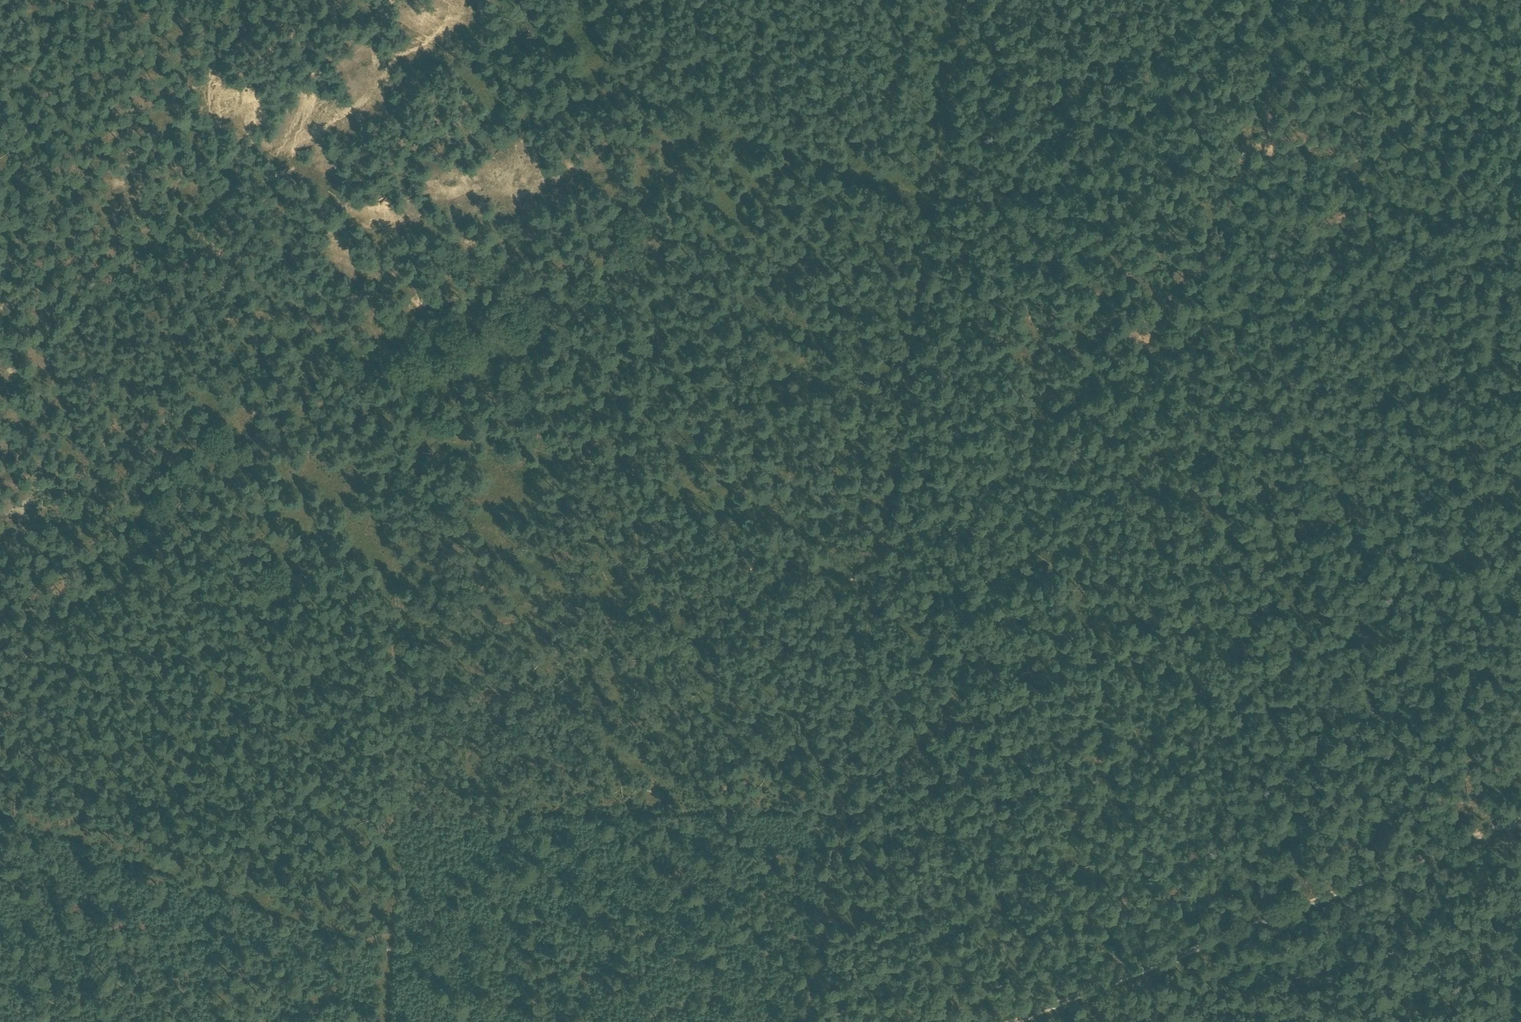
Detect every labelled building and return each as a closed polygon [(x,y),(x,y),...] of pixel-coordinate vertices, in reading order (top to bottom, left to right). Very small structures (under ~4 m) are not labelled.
[(392,229),(397,226),(392,214),(387,216),(392,229)]
